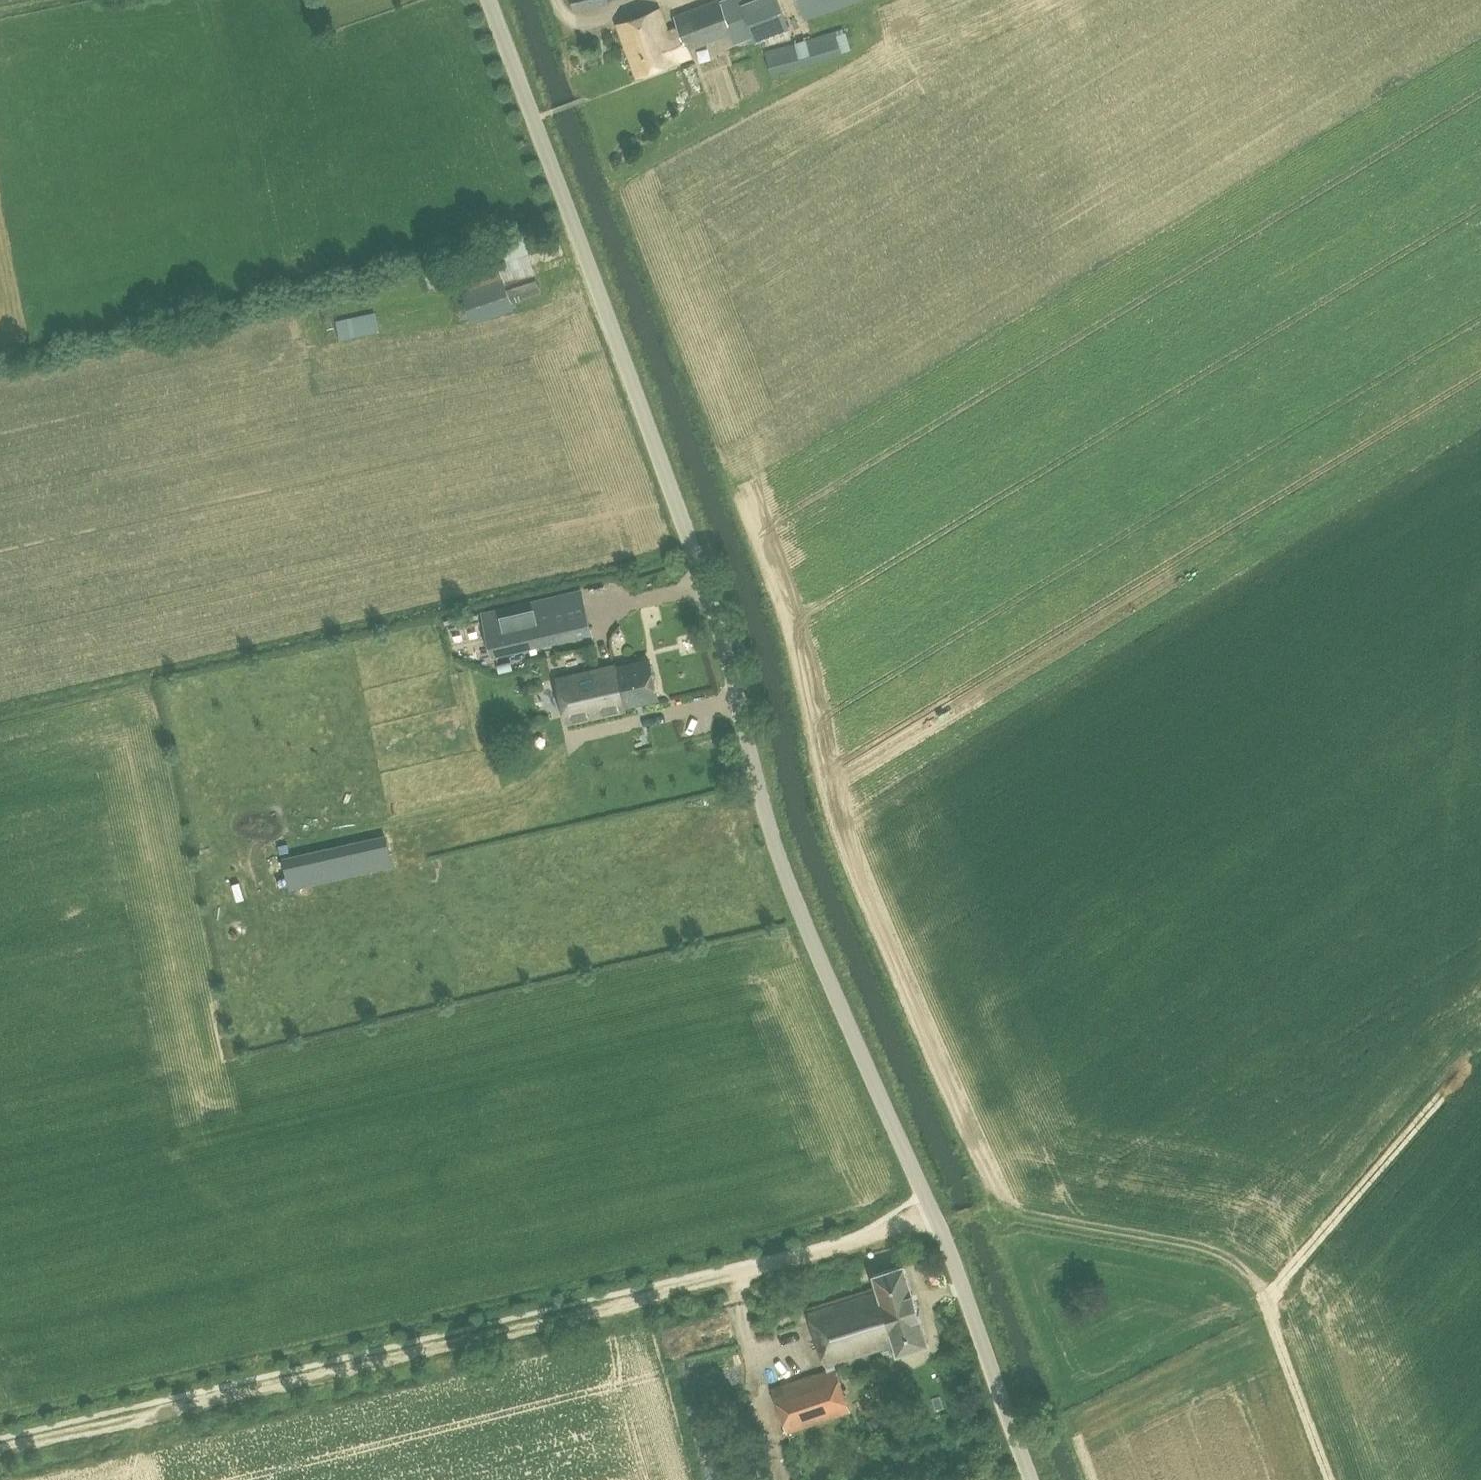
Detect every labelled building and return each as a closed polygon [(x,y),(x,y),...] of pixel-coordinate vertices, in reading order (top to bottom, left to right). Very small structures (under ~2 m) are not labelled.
[(609,0),(571,0),(574,11),(610,3),(609,0)] [(679,27),(688,50),(731,34),(719,0),(714,0),(674,15),(679,27)] [(731,34),(734,44),(754,36),(741,3),(745,2),(744,0),(719,0),(731,34)] [(745,2),(741,3),(754,36),(756,41),(790,28),(780,0),(749,0),(745,2)] [(859,0),(797,0),(805,20),(859,0)] [(688,50),(679,27),(667,31),(659,9),(619,24),(638,76),(690,56),(688,50)] [(805,43),(798,46),(797,42),(766,52),(773,75),(843,53),(835,30),(804,40),(805,43)] [(471,288),(463,291),(473,322),(515,308),(512,303),(543,293),(524,236),(460,258),(462,262),(467,276),(471,288)] [(376,313),(337,321),(341,338),(380,331),(376,313)] [(582,592),(483,615),(492,652),(591,629),(582,592)] [(547,727),(536,656),(494,662),(498,689),(505,688),(509,718),(520,717),(522,730),(547,727)] [(627,705),(658,698),(649,659),(618,666),(617,660),(559,673),(572,723),(628,710),(627,705)] [(283,856),(290,888),(394,865),(386,833),(283,856)] [(871,1351),(894,1344),(897,1353),(929,1343),(904,1264),(873,1274),(877,1288),(807,1310),(826,1366),(835,1363),(871,1351)] [(772,1387),(787,1434),(851,1411),(836,1369),(836,1368),(827,1371),(827,1370),(772,1387)] [(867,1420),(866,1427),(873,1432),(880,1428),(881,1420),(874,1416),(867,1420)]
